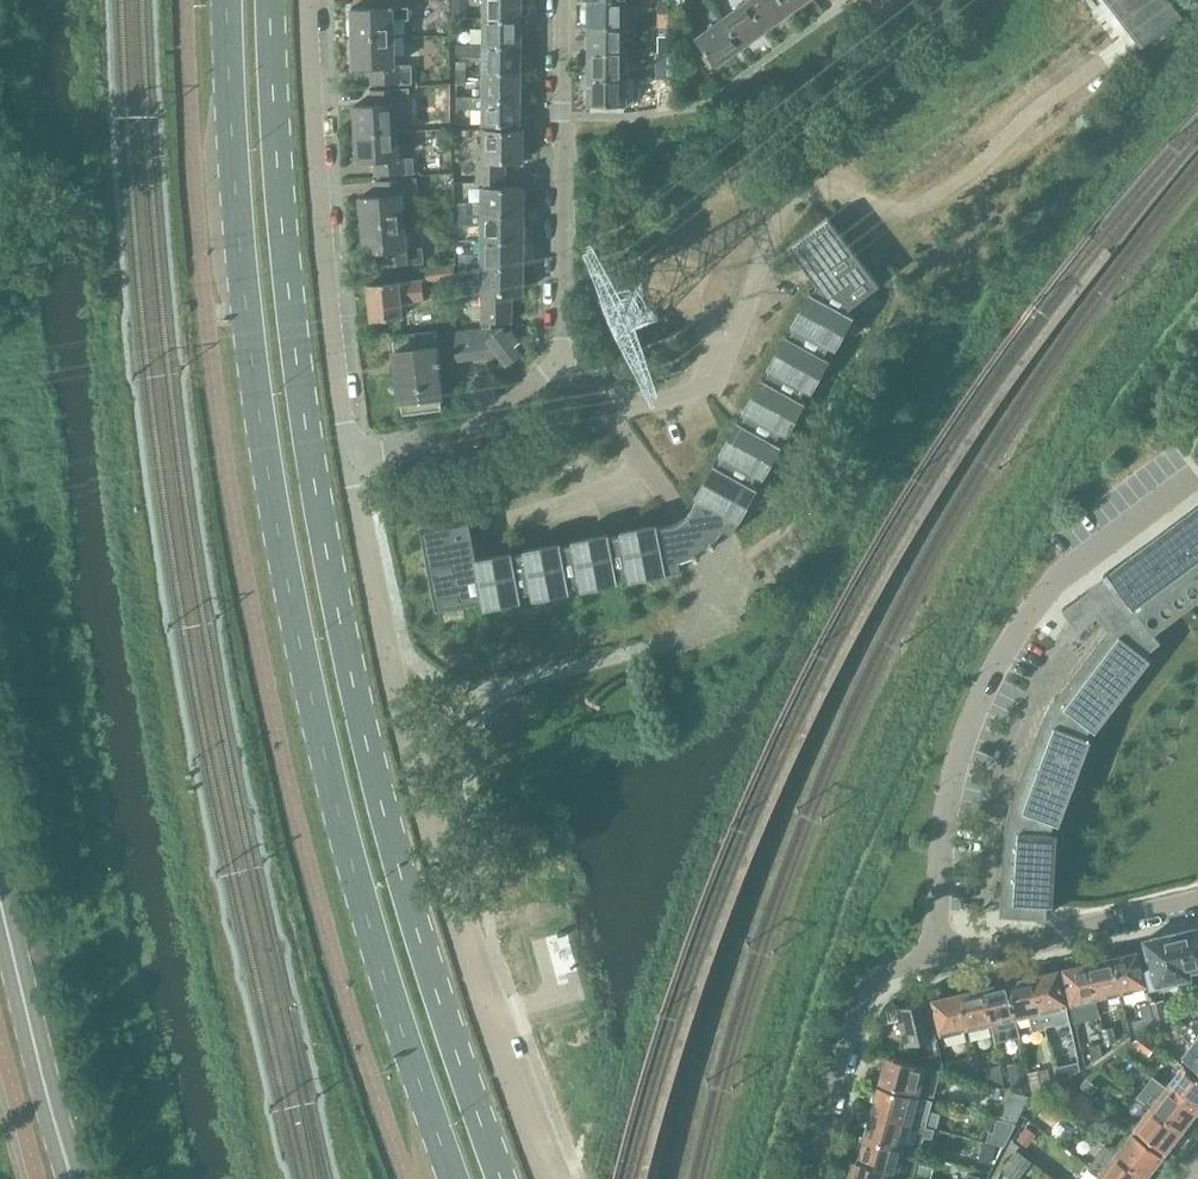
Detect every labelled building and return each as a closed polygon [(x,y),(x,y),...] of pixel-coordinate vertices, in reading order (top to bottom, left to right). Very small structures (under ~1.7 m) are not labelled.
[(352,38),(394,37),(393,19),(410,19),(409,0),(369,0),(369,7),(351,7),(352,38)] [(483,19),(521,20),(522,0),(477,0),(477,4),(483,4),(483,19)] [(589,25),(627,25),(627,0),(589,0),(589,25)] [(668,11),(668,0),(658,0),(658,11),(668,11)] [(745,2),(765,30),(789,12),(780,0),(746,0),(746,1),(745,2)] [(789,12),(806,0),(780,0),(789,12)] [(1185,12),(1176,0),(1110,0),(1116,8),(1114,10),(1115,12),(1117,10),(1129,26),(1126,28),(1141,46),(1185,12)] [(745,2),(721,19),(741,47),(765,30),(745,2)] [(483,19),(483,45),(521,46),(521,20),(483,19)] [(741,47),(721,19),(696,38),(706,52),(702,55),(710,66),(714,62),(716,65),(741,47)] [(589,25),(588,51),(626,51),(627,25),(589,25)] [(394,37),(352,38),(353,68),(371,67),(371,84),(411,83),(411,65),(395,66),(394,37)] [(658,40),(658,51),(667,51),(667,40),(658,40)] [(483,57),(483,72),(521,72),(521,46),(483,45),(457,45),(457,54),(460,57),(483,57)] [(588,51),(588,77),(626,77),(626,51),(588,51)] [(667,51),(658,51),(657,64),(657,78),(672,78),(673,51),(667,51)] [(457,72),(456,85),(466,85),(466,72),(457,72)] [(483,72),(483,98),(521,98),(521,72),(483,72)] [(626,77),(588,77),(588,105),(626,105),(626,77)] [(657,78),(657,90),(657,107),(671,105),(672,90),(672,78),(657,78)] [(415,84),(415,93),(428,92),(428,84),(415,84)] [(354,105),(355,133),(397,131),(396,115),(401,114),(401,103),(410,103),(409,87),(371,90),(372,104),(354,105)] [(521,98),(483,98),(456,98),(456,109),(483,110),(482,125),(521,125),(521,98)] [(523,161),(523,130),(483,129),(483,160),(478,160),(477,182),(505,182),(505,161),(523,161)] [(397,131),(355,133),(357,162),(375,161),(376,175),(414,173),(413,158),(399,159),(397,131)] [(360,196),(362,225),(404,221),(402,194),(418,192),(417,177),(377,181),(378,195),(360,196)] [(484,186),(483,214),(522,214),(523,187),(484,186)] [(459,203),(459,212),(473,212),(473,202),(459,203)] [(473,212),(459,212),(459,225),(474,224),(473,212)] [(483,214),(483,240),(522,240),(522,214),(483,214)] [(810,291),(809,291),(810,293),(793,323),(792,322),(790,323),(793,325),(788,335),(785,333),(784,334),(785,335),(769,366),(768,365),(767,366),(769,368),(764,377),(762,376),(760,377),(761,378),(744,409),(743,408),(743,409),(745,411),(739,421),(737,420),(736,421),(737,422),(721,451),(720,450),(719,452),(721,453),(716,463),(713,462),(712,463),(714,464),(697,494),(695,494),(695,495),(697,496),(687,514),(683,519),(677,522),(671,524),(657,526),(656,523),(655,523),(655,525),(622,532),(621,530),(619,530),(620,533),(609,536),(608,532),(607,532),(607,534),(573,541),(573,539),(572,539),(572,543),(561,545),(560,541),(559,542),(559,543),(525,550),(524,548),(523,548),(524,552),(512,554),(512,551),(510,551),(511,553),(476,559),(468,516),(420,525),(436,609),(484,600),(485,607),(486,607),(486,606),(520,599),(520,600),(521,600),(520,594),(532,591),(533,598),(535,598),(534,596),(568,590),(568,591),(570,591),(568,584),(580,582),(581,589),(583,588),(582,587),(616,580),(616,582),(618,582),(617,575),(628,572),(630,579),(631,579),(631,578),(665,571),(665,573),(681,569),(681,567),(680,568),(679,560),(684,559),(689,557),(694,555),(696,559),(700,557),(698,553),(703,550),(707,547),(711,544),(714,547),(717,544),(714,541),(717,536),(721,532),(724,527),(731,531),(730,532),(732,533),(740,518),(739,517),(756,487),(757,488),(758,486),(751,483),(757,473),(763,476),(764,475),(763,474),(780,444),(781,445),(782,444),(775,440),(781,430),(787,433),(788,432),(787,431),(804,401),(805,402),(806,401),(799,397),(805,387),(811,390),(812,390),(811,388),(828,358),(829,359),(830,358),(823,354),(829,344),(835,347),(836,347),(835,345),(852,315),(853,316),(854,315),(848,311),(851,306),(879,284),(827,216),(788,246),(817,283),(812,292),(810,291)] [(404,221),(362,225),(364,253),(382,252),(383,266),(423,263),(422,248),(406,249),(404,221)] [(483,240),(483,266),(522,266),(522,240),(483,240)] [(437,253),(437,266),(453,264),(455,264),(454,250),(437,253)] [(460,255),(460,266),(474,265),(474,255),(460,255)] [(453,264),(437,266),(425,268),(427,281),(455,277),(453,264)] [(474,265),(460,266),(460,277),(483,277),(482,322),(511,322),(511,294),(522,294),(522,266),(483,266),(474,266),(474,265)] [(645,275),(604,286),(616,330),(633,326),(638,344),(651,341),(647,325),(657,322),(645,275)] [(368,284),(371,320),(402,317),(401,301),(424,299),(422,279),(399,282),(398,281),(368,284)] [(395,351),(401,402),(415,400),(416,412),(442,409),(437,366),(441,365),(441,362),(500,354),(507,364),(520,354),(514,346),(520,342),(511,330),(506,335),(501,329),(473,329),(438,333),(439,346),(434,347),(434,346),(395,351)] [(1005,830),(1007,830),(1003,899),(1001,899),(1000,914),(1047,917),(1047,903),(1054,904),(1054,902),(1051,902),(1055,833),(1058,833),(1058,832),(1052,831),(1052,826),(1054,821),(1060,823),(1060,821),(1058,821),(1089,738),(1091,739),(1092,738),(1086,735),(1087,730),(1091,726),(1096,730),(1097,728),(1095,727),(1148,657),(1150,659),(1151,657),(1146,654),(1160,639),(1154,632),(1197,600),(1197,507),(1109,573),(1108,571),(1104,574),(1105,577),(1084,592),(1083,593),(1062,608),(1077,627),(1097,612),(1108,627),(1110,628),(1057,698),(1055,697),(1051,702),(1047,708),(1044,715),(1042,721),(1043,722),(1013,804),(1011,803),(1009,810),(1007,817),(1006,823),(1005,830)] [(1178,932),(1188,977),(1190,977),(1189,970),(1197,968),(1197,927),(1178,932)] [(1188,977),(1178,932),(1145,940),(1151,968),(1147,969),(1151,986),(1188,977)] [(1115,956),(1113,957),(1121,994),(1147,988),(1138,951),(1126,954),(1123,951),(1116,953),(1115,956)] [(1099,960),(1088,963),(1096,999),(1121,994),(1113,957),(1111,957),(1108,955),(1100,957),(1099,960)] [(1096,999),(1088,963),(1077,965),(1074,963),(1067,965),(1066,968),(1062,969),(1071,1005),(1096,999)] [(1044,973),(1033,976),(1044,1024),(1055,1022),(1058,1023),(1065,1021),(1067,1019),(1070,1018),(1058,970),(1055,971),(1052,968),(1045,970),(1044,973)] [(1010,981),(1008,982),(1016,1018),(1029,1015),(1032,1029),(1045,1026),(1044,1024),(1033,976),(1022,979),(1019,976),(1012,977),(1010,981)] [(995,985),(983,988),(991,1024),(1016,1018),(1008,982),(1006,982),(1003,979),(996,981),(995,985)] [(961,992),(959,993),(968,1029),(991,1024),(983,988),(973,990),(970,987),(962,989),(961,992)] [(968,1029),(959,993),(957,994),(954,991),(946,993),(945,996),(933,999),(941,1036),(968,1029)] [(1150,1002),(1153,1014),(1154,1014),(1156,1024),(1167,1018),(1162,999),(1150,1002)] [(907,1044),(925,1040),(932,1067),(944,1070),(937,1037),(928,1000),(914,1003),(911,1001),(905,1002),(902,1006),(899,1007),(904,1031),(901,1031),(904,1041),(906,1041),(907,1044)] [(1137,1038),(1143,1033),(1156,1024),(1154,1014),(1153,1014),(1132,1019),(1137,1038)] [(1190,1028),(1197,1035),(1197,1023),(1191,1018),(1186,1025),(1190,1028)] [(1103,1030),(1106,1044),(1117,1041),(1114,1027),(1103,1030)] [(1190,1028),(1184,1036),(1193,1042),(1182,1057),(1197,1069),(1197,1035),(1190,1028)] [(1143,1033),(1137,1038),(1131,1042),(1149,1055),(1157,1044),(1143,1033)] [(1103,1055),(1100,1043),(1091,1046),(1095,1061),(1103,1055)] [(882,1083),(919,1092),(933,1096),(940,1069),(889,1056),(886,1068),(883,1068),(880,1078),(883,1079),(882,1083)] [(1007,1064),(1012,1085),(1029,1081),(1024,1060),(1007,1064)] [(964,1063),(966,1072),(976,1075),(973,1061),(964,1063)] [(1147,1071),(1136,1062),(1130,1070),(1141,1079),(1147,1071)] [(986,1078),(1005,1083),(999,1065),(985,1068),(986,1078)] [(1055,1069),(1058,1081),(1065,1079),(1073,1074),(1070,1065),(1055,1069)] [(1167,1085),(1197,1109),(1197,1076),(1183,1065),(1167,1085)] [(1029,1072),(1034,1094),(1053,1089),(1048,1068),(1029,1072)] [(1080,1085),(1092,1095),(1098,1087),(1085,1078),(1080,1085)] [(1057,1097),(1072,1109),(1082,1097),(1067,1085),(1057,1097)] [(1167,1085),(1151,1106),(1182,1130),(1183,1128),(1186,1129),(1193,1120),(1191,1118),(1197,1109),(1167,1085)] [(923,1125),(934,1128),(936,1129),(940,1114),(929,1111),(932,1100),(881,1087),(880,1092),(877,1091),(874,1102),(877,1103),(874,1112),(911,1122),(923,1125)] [(1020,1119),(1029,1092),(1013,1087),(1005,1114),(1020,1119)] [(1038,1114),(1055,1127),(1066,1113),(1050,1100),(1038,1114)] [(1182,1130),(1151,1106),(1135,1128),(1165,1152),(1167,1149),(1169,1150),(1177,1141),(1174,1140),(1182,1130)] [(868,1122),(864,1136),(905,1147),(911,1122),(874,1112),(871,1123),(868,1122)] [(1010,1143),(1016,1119),(998,1115),(992,1139),(1010,1143)] [(931,1138),(934,1128),(923,1125),(920,1135),(931,1138)] [(1132,1132),(1116,1153),(1146,1176),(1153,1168),(1155,1169),(1162,1160),(1160,1158),(1162,1155),(1132,1132)] [(864,1151),(861,1161),(860,1162),(894,1171),(894,1172),(912,1176),(919,1151),(905,1147),(864,1136),(860,1150),(864,1151)] [(1100,1174),(1106,1178),(1144,1178),(1146,1176),(1116,1153),(1106,1145),(1104,1147),(1102,1148),(1096,1154),(1097,1157),(1090,1166),(1100,1174)] [(1016,1148),(1000,1169),(1012,1178),(1018,1178),(1032,1161),(1016,1148)] [(861,1161),(857,1161),(852,1178),(892,1178),(894,1172),(894,1171),(860,1162),(861,1161)]
